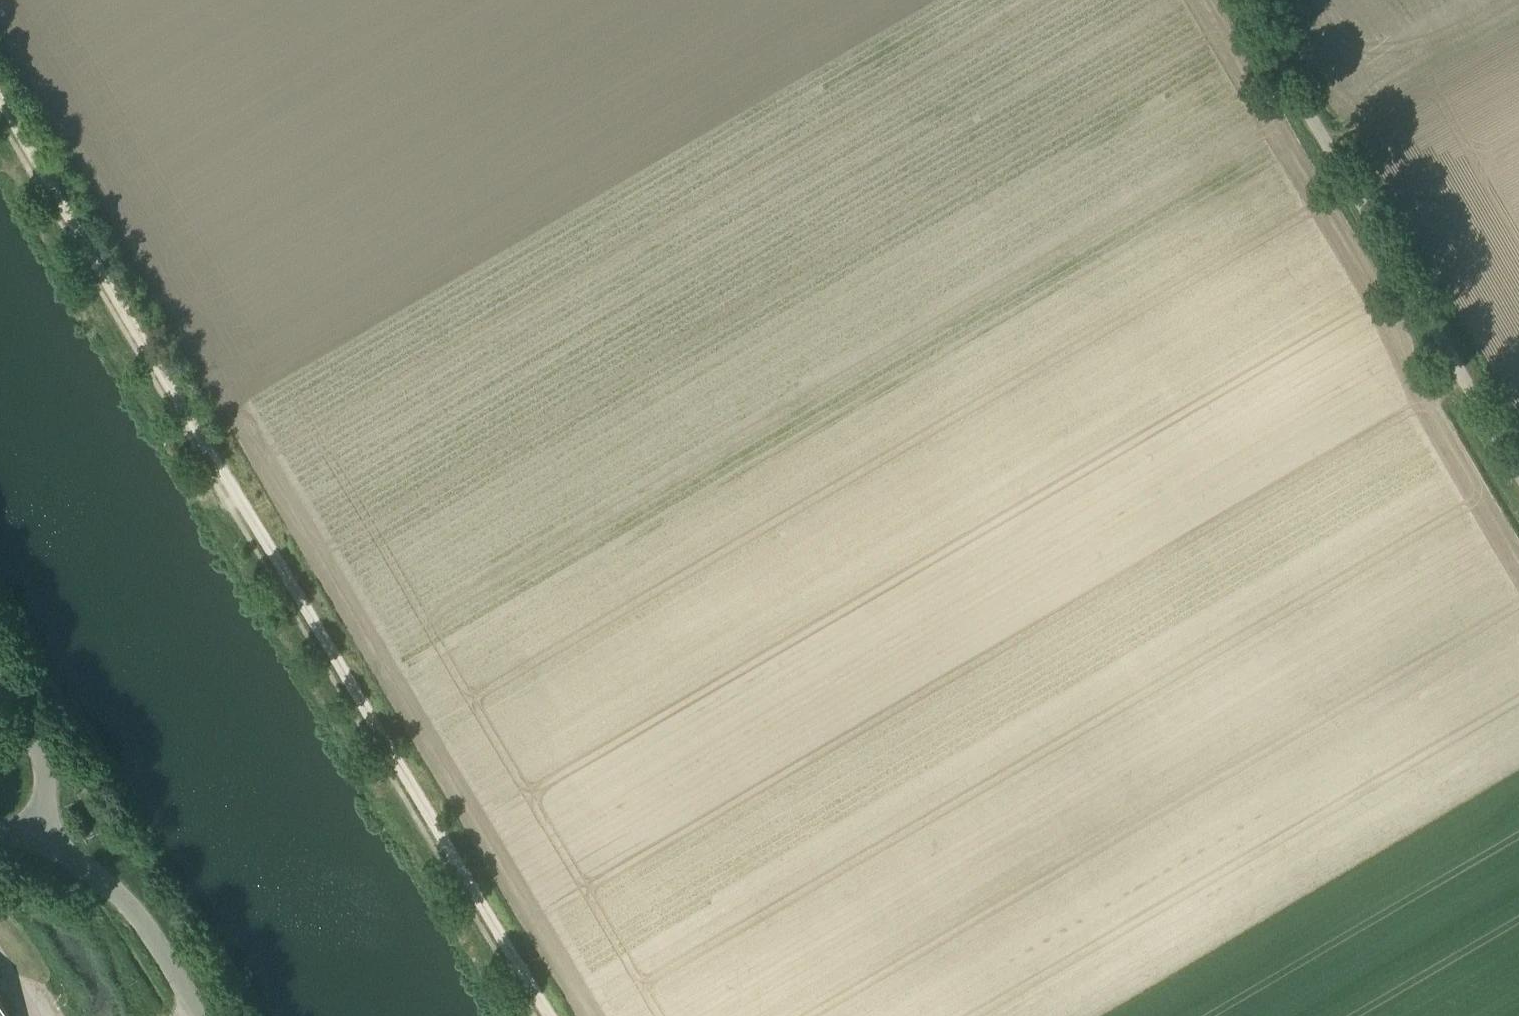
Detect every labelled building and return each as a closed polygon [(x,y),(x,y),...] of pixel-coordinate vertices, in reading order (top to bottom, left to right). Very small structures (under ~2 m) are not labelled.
[(0,1000),(0,1015),(9,1015),(0,1000)]
